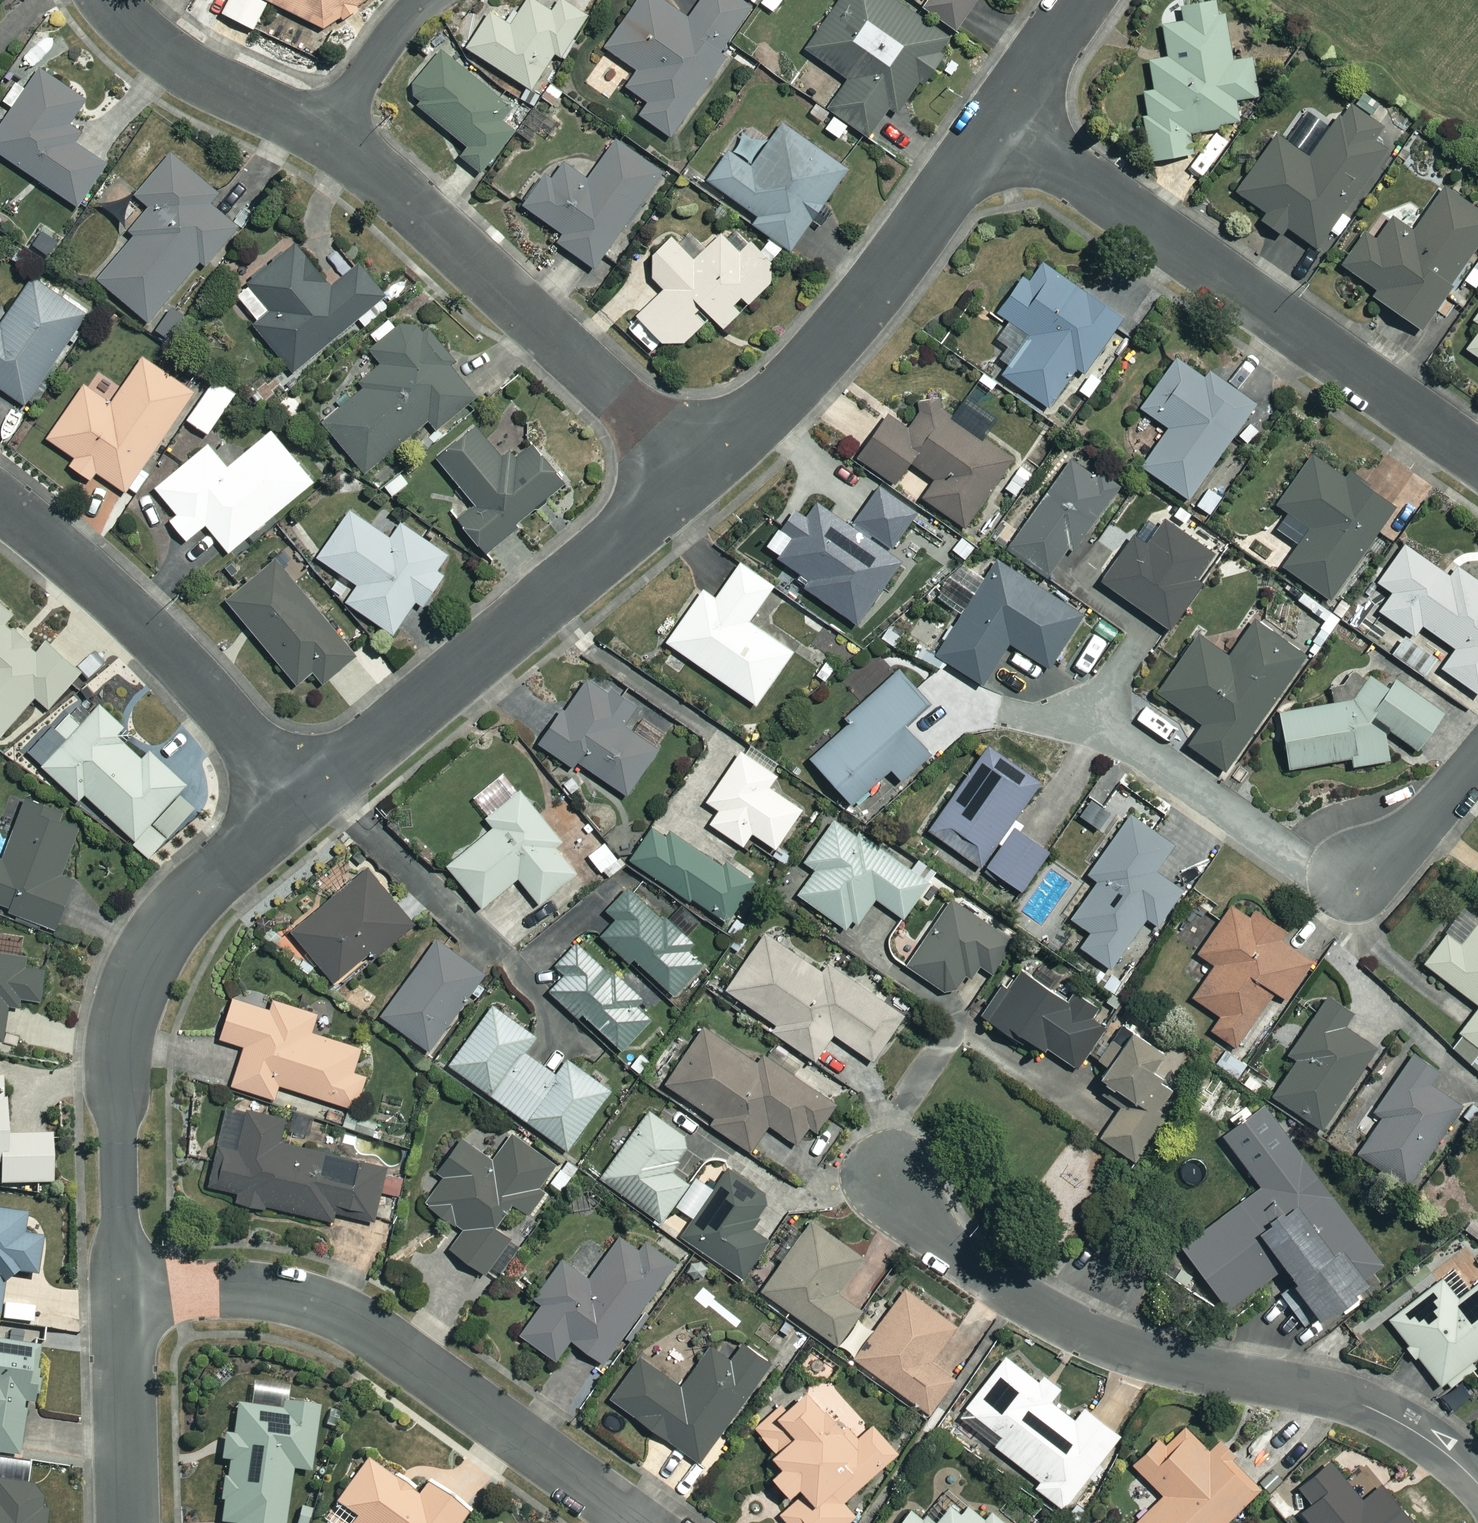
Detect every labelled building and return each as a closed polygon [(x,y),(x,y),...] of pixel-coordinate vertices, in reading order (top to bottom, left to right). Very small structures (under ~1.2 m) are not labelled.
[(274,2),(326,27),(383,0),(230,0),(223,14),(259,32),(274,2)] [(564,0),(532,0),(514,28),(493,15),(471,50),(538,92),(561,55),(567,59),(593,18),(564,0)] [(741,0),(707,0),(692,21),(663,0),(645,0),(610,49),(642,72),(631,88),(653,104),(643,117),(673,138),(729,59),(723,55),(755,10),(741,0)] [(896,0),(845,0),(810,51),(854,82),(833,111),(874,139),(896,108),(905,115),(956,42),(896,0)] [(928,9),(961,33),(984,0),(934,0),(928,9)] [(1225,1),(1187,8),(1190,25),(1168,28),(1173,59),(1155,63),(1160,91),(1149,93),(1153,117),(1148,118),(1156,164),(1195,157),(1191,133),(1245,124),(1241,101),(1260,98),(1253,59),(1236,62),(1225,1)] [(517,110),(446,52),(410,97),(473,148),(464,158),(485,174),(519,131),(507,121),(517,110)] [(45,72),(30,94),(19,87),(7,104),(17,110),(0,136),(0,153),(81,208),(110,166),(65,136),(89,102),(45,72)] [(1401,139),(1354,105),(1314,161),(1282,137),(1241,194),(1268,213),(1264,219),(1286,235),(1291,228),(1322,250),(1401,139)] [(852,172),(786,127),(771,149),(747,133),(712,183),(762,218),(757,225),(797,252),(852,172)] [(667,177),(621,142),(592,181),(563,159),(528,207),(567,237),(562,243),(598,270),(667,177)] [(246,218),(176,156),(140,196),(154,209),(134,232),(140,238),(103,280),(152,324),(246,218)] [(1448,189),(1417,233),(1397,220),(1381,242),(1370,235),(1348,267),(1382,291),(1377,297),(1425,330),(1477,255),(1477,210),(1448,189)] [(744,255),(726,236),(699,262),(677,240),(658,259),(658,279),(669,291),(644,316),(681,353),(716,317),(729,330),(784,275),(755,245),(744,255)] [(336,289),(299,247),(241,297),(262,322),(258,326),(299,374),(389,297),(363,266),(336,289)] [(1048,266),(1037,283),(1028,278),(1004,316),(1014,323),(1002,341),(1021,354),(1006,378),(1055,409),(1081,370),(1088,375),(1126,316),(1048,266)] [(38,279),(5,327),(0,323),(0,386),(29,406),(91,315),(38,279)] [(328,423),(380,490),(402,473),(389,456),(435,421),(440,428),(479,398),(418,319),(356,366),(373,388),(328,423)] [(199,395),(148,359),(115,406),(89,387),(52,440),(79,460),(74,467),(95,481),(101,473),(130,494),(199,395)] [(1215,385),(1180,360),(1145,411),(1173,430),(1146,468),(1193,501),(1259,406),(1220,378),(1215,385)] [(293,388),(278,368),(252,389),(267,408),(293,388)] [(240,397),(219,382),(191,422),(213,437),(240,397)] [(1017,460),(933,402),(913,431),(894,418),(864,460),(901,486),(916,465),(939,481),(927,500),(970,529),(1017,460)] [(460,519),(507,576),(536,552),(519,530),(572,487),(539,446),(523,460),(505,458),(481,428),(442,460),(478,505),(460,519)] [(319,483),(276,433),(233,469),(213,446),(160,491),(181,515),(174,522),(192,543),(210,527),(234,555),(319,483)] [(1352,481),(1319,456),(1281,506),(1314,531),(1287,567),(1331,600),(1386,527),(1401,538),(1414,520),(1356,476),(1352,481)] [(1121,497),(1073,464),(1014,548),(1062,581),(1121,497)] [(923,516),(883,489),(860,524),(900,550),(923,516)] [(904,564),(822,505),(811,520),(800,512),(786,532),(798,540),(783,560),(814,582),(809,588),(860,625),(904,564)] [(394,541),(354,513),(323,559),(346,575),(334,592),(398,636),(424,599),(430,603),(459,561),(406,525),(394,541)] [(1221,557),(1169,520),(1151,544),(1139,535),(1106,582),(1171,628),(1221,557)] [(1410,546),(1383,584),(1397,595),(1384,613),(1417,637),(1425,626),(1460,650),(1446,670),(1477,693),(1477,581),(1461,569),(1454,578),(1410,546)] [(361,655),(281,561),(232,603),(302,685),(317,673),(327,684),(361,655)] [(1089,616),(1001,561),(941,657),(988,687),(1014,645),(1055,671),(1089,616)] [(778,588),(745,565),(720,600),(708,591),(671,645),(760,706),(796,654),(753,624),(778,588)] [(0,600),(0,742),(39,698),(53,710),(85,674),(52,644),(44,654),(11,625),(19,617),(0,600)] [(1309,656),(1259,622),(1234,659),(1202,637),(1163,694),(1208,725),(1193,747),(1229,771),(1309,656)] [(933,705),(902,672),(850,720),(854,725),(816,761),(869,818),(936,756),(909,727),(933,705)] [(642,710),(596,677),(545,746),(578,770),(583,763),(629,796),(663,749),(631,726),(642,710)] [(1402,684),(1352,677),(1338,698),(1339,705),(1285,714),(1295,769),(1357,759),(1358,767),(1395,761),(1390,730),(1424,752),(1449,715),(1402,684)] [(130,730),(105,706),(85,727),(74,717),(60,731),(72,742),(66,749),(50,733),(31,754),(82,802),(89,794),(140,842),(191,786),(154,751),(146,760),(122,739),(130,730)] [(1181,727),(1154,707),(1143,722),(1170,742),(1181,727)] [(985,868),(1023,894),(1051,853),(1019,831),(1023,825),(1015,820),(1041,783),(988,745),(928,830),(981,868),(998,843),(1001,845),(985,868)] [(780,778),(745,754),(711,803),(724,812),(715,826),(748,848),(757,835),(780,850),(807,812),(773,788),(780,778)] [(587,870),(525,794),(492,820),(499,830),(452,868),(485,908),(522,878),(544,905),(587,870)] [(32,803),(6,859),(0,856),(0,906),(61,934),(84,883),(66,875),(88,828),(32,803)] [(1176,845),(1131,813),(1087,874),(1096,881),(1069,919),(1090,933),(1079,948),(1111,970),(1147,920),(1158,928),(1184,891),(1157,872),(1176,845)] [(933,881),(838,821),(810,865),(820,871),(803,898),(856,932),(878,899),(909,919),(933,881)] [(758,883),(662,822),(635,863),(732,925),(758,883)] [(625,865),(608,844),(591,858),(608,879),(625,865)] [(415,925),(372,872),(297,933),(340,986),(415,925)] [(710,960),(632,890),(612,912),(622,921),(606,938),(634,963),(638,959),(679,995),(710,960)] [(979,966),(992,975),(1016,941),(951,899),(906,966),(944,993),(956,990),(966,976),(971,980),(979,966)] [(1250,918),(1231,905),(1197,954),(1214,966),(1191,998),(1219,1018),(1210,1031),(1236,1049),(1275,993),(1288,1002),(1316,963),(1283,940),(1287,933),(1255,911),(1250,918)] [(1468,911),(1428,965),(1477,1003),(1477,918),(1468,911)] [(821,972),(764,933),(724,992),(776,1027),(772,1032),(815,1062),(834,1035),(872,1062),(904,1016),(827,963),(821,972)] [(643,996),(583,943),(561,968),(570,976),(554,994),(582,1020),(587,1015),(629,1052),(660,1017),(640,1000),(643,996)] [(487,978),(439,944),(388,1017),(435,1051),(487,978)] [(49,962),(0,955),(0,1044),(8,1045),(14,1004),(42,1008),(49,962)] [(1033,978),(1021,970),(986,1022),(1022,1046),(1025,1041),(1043,1054),(1046,1049),(1077,1070),(1105,1029),(1092,1019),(1099,1008),(1074,992),(1068,1002),(1050,990),(1059,976),(1042,965),(1033,978)] [(1357,1016),(1333,999),(1294,1056),(1302,1062),(1278,1097),(1325,1130),(1380,1050),(1349,1028),(1357,1016)] [(275,1012),(239,1001),(226,1042),(249,1049),(237,1088),(279,1101),(283,1087),(359,1110),(370,1077),(358,1074),(365,1050),(316,1035),(322,1016),(278,1002),(275,1012)] [(540,1039),(498,1007),(455,1066),(571,1152),(614,1093),(572,1062),(561,1078),(529,1054),(540,1039)] [(1454,1048),(1477,1066),(1477,1016),(1454,1048)] [(1107,1085),(1100,1095),(1120,1108),(1099,1138),(1136,1163),(1167,1117),(1159,1111),(1173,1091),(1161,1084),(1163,1080),(1153,1073),(1165,1054),(1120,1024),(1096,1060),(1108,1069),(1100,1080),(1107,1085)] [(756,1063),(703,1027),(664,1084),(713,1118),(708,1125),(750,1154),(769,1127),(797,1146),(808,1129),(817,1135),(837,1105),(762,1055),(756,1063)] [(1247,1065),(1225,1050),(1215,1064),(1237,1079),(1247,1065)] [(1362,1158),(1415,1192),(1477,1095),(1413,1053),(1376,1110),(1388,1118),(1362,1158)] [(0,1081),(0,1167),(5,1167),(6,1187),(59,1184),(56,1136),(13,1138),(10,1081),(0,1081)] [(1319,1323),(1333,1313),(1336,1317),(1358,1300),(1356,1297),(1369,1287),(1364,1281),(1386,1265),(1265,1104),(1251,1114),(1245,1106),(1229,1118),(1235,1126),(1221,1137),(1259,1187),(1179,1247),(1228,1311),(1283,1270),(1294,1284),(1280,1295),(1304,1326),(1315,1318),(1319,1323)] [(289,1122),(231,1110),(214,1188),(242,1194),(241,1200),(336,1222),(338,1214),(379,1223),(391,1169),(284,1146),(289,1122)] [(696,1143),(654,1112),(605,1179),(665,1223),(693,1186),(674,1172),(696,1143)] [(559,1166),(516,1135),(497,1162),(468,1141),(443,1176),(448,1180),(430,1204),(468,1231),(455,1250),(492,1277),(547,1201),(545,1185),(559,1166)] [(775,1199),(732,1170),(685,1238),(751,1284),(779,1244),(755,1228),(775,1199)] [(0,1212),(0,1318),(2,1318),(7,1280),(47,1272),(41,1242),(26,1236),(29,1216),(0,1212)] [(864,1259),(812,1220),(759,1292),(837,1348),(864,1312),(839,1293),(864,1259)] [(645,1255),(625,1240),(593,1281),(567,1261),(539,1299),(548,1306),(525,1335),(559,1362),(576,1340),(607,1363),(682,1265),(654,1244),(645,1255)] [(1463,1301),(1447,1281),(1394,1322),(1445,1387),(1477,1361),(1477,1290),(1463,1301)] [(959,1327),(904,1288),(852,1360),(929,1416),(956,1380),(933,1363),(959,1327)] [(0,1342),(0,1454),(23,1457),(31,1398),(37,1399),(44,1348),(0,1342)] [(736,1362),(716,1347),(685,1389),(645,1360),(616,1399),(703,1464),(776,1365),(749,1345),(736,1362)] [(1060,1397),(1011,1358),(964,1418),(973,1425),(980,1416),(1007,1437),(999,1447),(1044,1482),(1039,1488),(1068,1512),(1126,1438),(1089,1409),(1079,1422),(1055,1404),(1060,1397)] [(1475,1398),(1463,1383),(1443,1398),(1455,1413),(1475,1398)] [(816,1393),(793,1415),(785,1406),(760,1430),(796,1468),(783,1480),(802,1501),(785,1517),(791,1522),(854,1522),(859,1518),(847,1505),(902,1454),(877,1428),(862,1442),(816,1393)] [(287,1404),(286,1412),(242,1406),(238,1437),(230,1436),(226,1462),(232,1462),(224,1522),(289,1522),(296,1469),(315,1472),(323,1409),(287,1404)] [(1191,1429),(1171,1448),(1165,1441),(1139,1467),(1169,1497),(1142,1522),(1231,1522),(1265,1489),(1222,1446),(1215,1453),(1191,1429)] [(371,1462),(341,1504),(360,1518),(357,1522),(466,1522),(473,1513),(433,1485),(423,1499),(371,1462)] [(1335,1464),(1305,1490),(1317,1504),(1305,1513),(1314,1522),(1416,1522),(1386,1487),(1368,1502),(1335,1464)] [(0,1484),(0,1522),(52,1522),(55,1490),(0,1484)] [(963,1500),(944,1522),(990,1522),(963,1500)] [(921,1510),(910,1522),(936,1522),(921,1510)]
